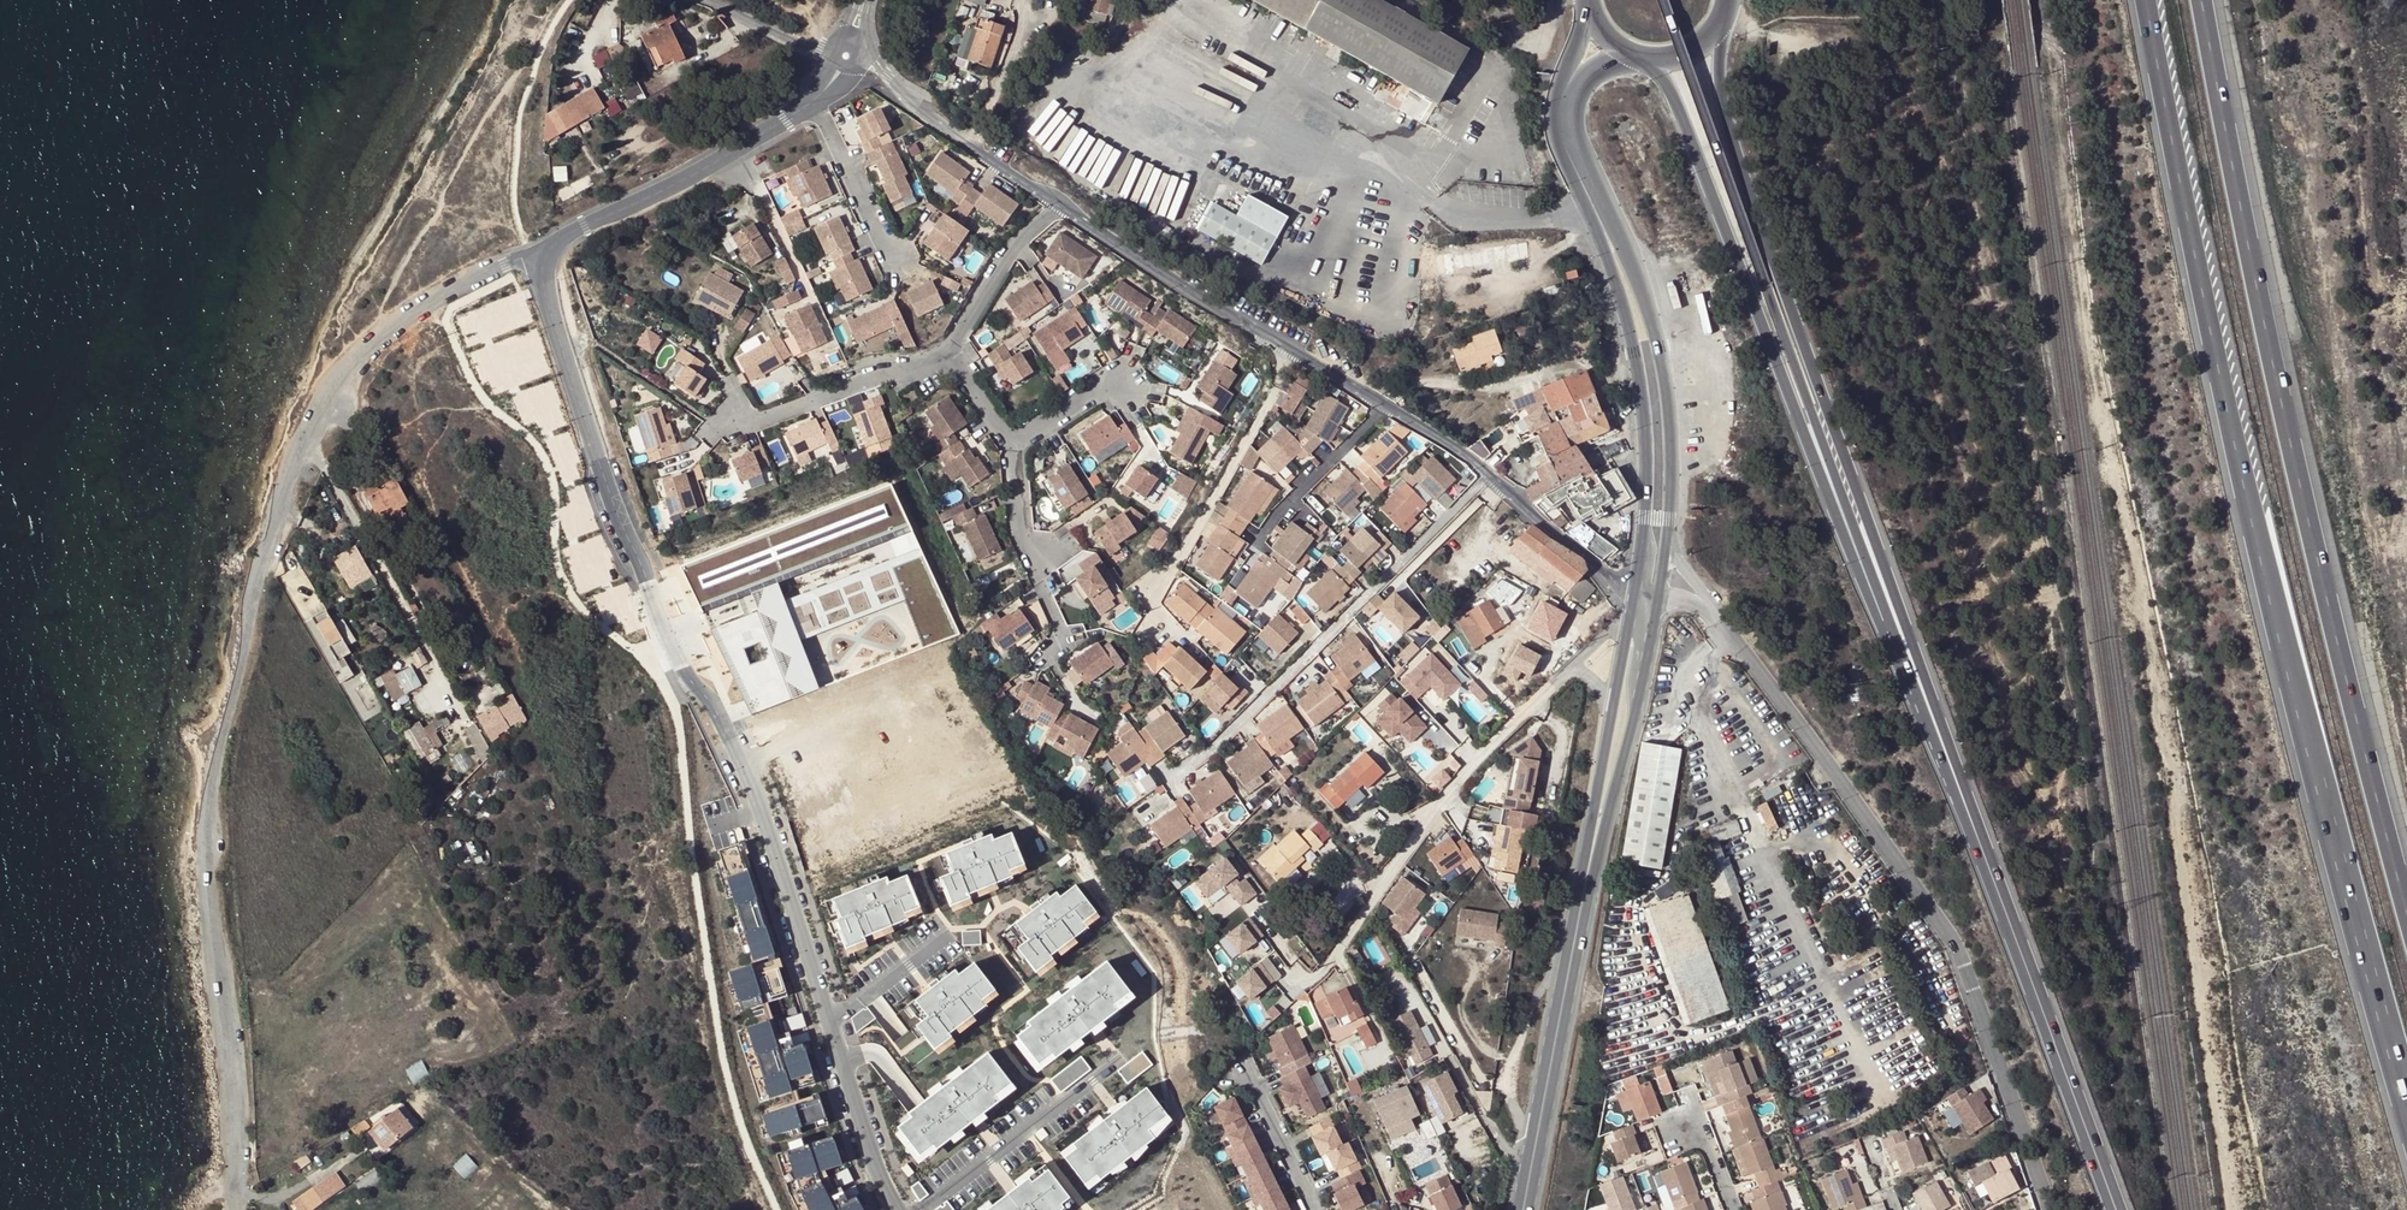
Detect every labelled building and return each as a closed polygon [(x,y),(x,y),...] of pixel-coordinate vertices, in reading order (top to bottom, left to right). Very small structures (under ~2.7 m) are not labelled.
[(1089,10),(1108,16),(1109,12),(1113,14),(1115,6),(1111,5),(1112,0),(1092,0),(1089,10)] [(1439,104),(1468,53),(1469,50),(1380,0),(1254,0),(1439,104)] [(656,17),(660,27),(643,34),(649,46),(656,43),(664,63),(674,59),(676,63),(687,57),(672,22),(678,19),(674,10),(656,17)] [(973,46),(976,47),(971,60),(989,67),(1005,26),(994,22),(996,14),(986,10),(984,18),(980,16),(976,25),(980,27),(973,46)] [(1105,25),(1108,16),(1089,10),(1086,19),(1105,25)] [(609,47),(613,57),(629,49),(620,42),(609,47)] [(664,63),(656,43),(649,46),(657,66),(664,63)] [(968,59),(971,60),(976,47),(973,46),(968,59)] [(631,98),(644,92),(639,82),(626,88),(631,98)] [(548,114),(547,141),(606,107),(594,86),(548,114)] [(606,101),(612,115),(624,110),(618,96),(606,101)] [(888,133),(891,131),(882,109),(858,119),(863,130),(868,141),(862,143),(867,153),(871,152),(881,147),(877,138),(888,133)] [(857,132),(862,143),(868,141),(863,130),(857,132)] [(892,143),(888,133),(877,138),(881,147),(892,143)] [(888,184),(886,185),(893,203),(914,194),(907,176),(910,175),(895,141),(892,143),(881,147),(871,152),(876,164),(879,162),(888,184)] [(956,195),(953,200),(961,206),(972,190),(974,187),(965,181),(971,173),(943,154),(928,175),(939,183),(956,195)] [(834,193),(821,163),(814,166),(810,157),(787,167),(789,171),(791,176),(795,174),(803,191),(799,192),(805,205),(834,193)] [(1513,170),(1517,187),(1535,182),(1530,165),(1513,170)] [(795,174),(791,176),(788,177),(796,194),(799,192),(803,191),(795,174)] [(958,210),(968,217),(970,215),(975,207),(1002,225),(1004,227),(1019,206),(991,186),(982,198),(972,190),(961,206),(958,210)] [(1211,201),(1197,227),(1263,264),(1289,218),(1248,195),(1237,215),(1211,201)] [(781,217),(785,225),(802,217),(803,217),(799,209),(781,217)] [(856,249),(842,215),(818,226),(829,251),(831,250),(835,259),(853,251),(856,249)] [(946,259),(957,244),(960,246),(970,233),(952,219),(947,215),(926,244),(946,259)] [(789,234),(806,227),(802,217),(785,225),(789,234)] [(774,251),(756,221),(736,233),(754,263),(774,251)] [(1100,260),(1065,235),(1050,257),(1085,282),(1100,260)] [(960,246),(957,244),(946,259),(949,261),(960,246)] [(835,259),(838,267),(834,269),(841,286),(847,300),(873,289),(860,258),(856,260),(853,251),(835,259)] [(777,260),(787,281),(797,277),(786,256),(777,260)] [(719,265),(714,273),(730,281),(734,273),(719,265)] [(820,265),(806,271),(809,277),(822,271),(820,265)] [(838,288),(841,286),(834,269),(831,270),(838,288)] [(714,273),(710,271),(698,292),(718,302),(733,311),(745,290),(730,281),(714,273)] [(1576,278),(1574,271),(1567,273),(1568,279),(1576,278)] [(956,293),(960,285),(945,277),(941,286),(956,293)] [(963,279),(960,285),(970,290),(973,284),(963,279)] [(944,303),(933,280),(907,292),(918,315),(944,303)] [(1155,303),(1124,282),(1108,304),(1125,316),(1126,314),(1139,323),(1137,327),(1146,333),(1157,318),(1153,316),(1148,312),(1155,303)] [(1556,285),(1554,285),(1545,288),(1546,295),(1555,294),(1554,293),(1561,291),(1560,286),(1556,287),(1556,285)] [(1007,303),(1021,325),(1048,307),(1056,302),(1047,287),(1038,292),(1034,286),(1007,303)] [(798,288),(773,299),(777,307),(801,296),(798,288)] [(715,308),(718,302),(698,292),(695,297),(715,308)] [(849,321),(858,343),(896,327),(899,334),(908,330),(896,301),(849,321)] [(827,341),(810,303),(784,315),(793,334),(794,334),(798,332),(806,350),(827,341)] [(1153,316),(1157,318),(1166,305),(1162,303),(1153,316)] [(1530,305),(1503,314),(1505,319),(1532,311),(1530,305)] [(745,330),(757,313),(748,307),(736,325),(745,330)] [(1146,333),(1155,339),(1160,332),(1186,350),(1200,330),(1173,312),(1164,324),(1157,318),(1146,333)] [(1085,339),(1070,314),(1036,337),(1049,358),(1062,349),(1064,353),(1066,351),(1085,339)] [(655,353),(665,337),(648,327),(638,344),(655,353)] [(1031,329),(1024,334),(1029,341),(1033,338),(1032,336),(1035,334),(1031,329)] [(1472,337),(1474,343),(1454,350),(1461,371),(1480,364),(1478,358),(1491,354),(1502,351),(1495,330),(1472,337)] [(806,350),(798,332),(794,334),(803,352),(806,350)] [(1024,334),(1005,346),(1010,353),(1029,341),(1024,334)] [(1593,336),(1572,342),(1576,356),(1597,351),(1596,350),(1593,336)] [(784,359),(771,338),(738,357),(751,379),(784,359)] [(976,350),(971,343),(967,346),(966,347),(970,354),(976,350)] [(1005,346),(989,356),(995,365),(1011,355),(1010,353),(1005,346)] [(1597,351),(1599,358),(1607,356),(1605,347),(1596,350),(1597,351)] [(676,381),(696,394),(701,387),(708,376),(699,371),(706,360),(687,348),(680,359),(688,363),(676,381)] [(1064,353),(1062,349),(1049,358),(1059,372),(1073,363),(1066,351),(1064,353)] [(970,354),(976,363),(982,360),(976,350),(970,354)] [(1491,354),(1478,358),(1480,364),(1493,359),(1491,354)] [(1010,379),(1003,368),(1015,360),(1011,355),(995,365),(1006,381),(1010,379)] [(1015,360),(1003,368),(1010,379),(1016,388),(1035,375),(1022,355),(1015,360)] [(1229,394),(1239,379),(1218,365),(1200,392),(1205,395),(1201,403),(1221,416),(1226,408),(1222,405),(1229,394)] [(760,403),(789,390),(779,367),(750,381),(760,403)] [(1594,392),(1584,370),(1561,379),(1572,403),(1581,398),(1582,396),(1586,396),(1594,392)] [(1294,372),(1290,379),(1285,386),(1280,392),(1273,403),(1283,409),(1290,415),(1302,396),(1310,383),(1294,372)] [(1561,379),(1540,388),(1546,398),(1552,412),(1568,404),(1572,403),(1561,379)] [(1189,381),(1182,391),(1188,393),(1194,384),(1189,381)] [(696,394),(700,397),(705,390),(701,387),(696,394)] [(1525,408),(1546,398),(1540,388),(1511,400),(1517,412),(1525,408)] [(1572,403),(1568,404),(1576,423),(1602,412),(1594,392),(1586,396),(1582,396),(1581,398),(1572,403)] [(864,399),(867,408),(855,413),(859,423),(868,446),(872,456),(896,445),(881,404),(885,402),(881,393),(864,399)] [(1350,407),(1326,393),(1315,411),(1340,425),(1350,407)] [(1222,405),(1226,408),(1233,397),(1229,394),(1222,405)] [(950,398),(927,414),(935,427),(944,441),(941,443),(938,445),(944,454),(960,443),(960,442),(954,434),(968,425),(950,398)] [(1546,398),(1525,408),(1527,412),(1534,427),(1519,434),(1523,442),(1538,435),(1550,462),(1536,469),(1541,481),(1524,489),(1533,502),(1593,472),(1575,444),(1583,441),(1576,423),(1568,404),(1552,412),(1546,398)] [(1273,403),(1269,411),(1277,417),(1283,409),(1273,403)] [(635,411),(650,459),(671,452),(668,443),(670,442),(664,422),(665,422),(659,404),(635,411)] [(1315,411),(1304,428),(1324,440),(1331,444),(1340,425),(1315,411)] [(1192,425),(1184,439),(1173,457),(1193,469),(1213,437),(1221,441),(1227,431),(1193,412),(1187,423),(1192,425)] [(1583,441),(1609,429),(1602,412),(1576,423),(1583,441)] [(818,417),(786,432),(797,455),(808,451),(829,441),(833,451),(842,447),(829,420),(821,423),(818,417)] [(1119,431),(1111,418),(1082,437),(1094,457),(1123,440),(1128,447),(1136,442),(1127,426),(1119,431)] [(664,422),(670,442),(677,440),(670,420),(665,422),(664,422)] [(859,423),(852,425),(861,448),(868,446),(859,423)] [(1179,436),(1184,439),(1192,425),(1187,423),(1179,436)] [(944,441),(935,427),(932,429),(941,443),(944,441)] [(1296,436),(1283,427),(1270,438),(1281,448),(1290,460),(1305,449),(1296,436)] [(1324,440),(1304,428),(1296,436),(1305,449),(1309,455),(1324,440)] [(1281,448),(1270,438),(1257,451),(1268,463),(1278,474),(1290,460),(1281,448)] [(1347,474),(1323,496),(1340,516),(1354,504),(1365,494),(1369,499),(1376,492),(1374,490),(1408,459),(1389,438),(1361,463),(1364,467),(1358,473),(1352,479),(1347,474)] [(770,463),(762,443),(752,446),(753,450),(731,458),(740,480),(762,471),(760,466),(770,463)] [(970,489),(990,476),(983,465),(980,467),(976,461),(970,452),(967,453),(960,443),(944,454),(941,455),(949,466),(953,463),(970,489)] [(1240,465),(1250,471),(1259,458),(1257,454),(1251,445),(1240,465)] [(797,455),(801,463),(811,458),(808,451),(797,455)] [(1414,492),(1420,486),(1428,494),(1438,504),(1460,485),(1449,473),(1437,460),(1416,479),(1410,473),(1403,479),(1409,486),(1382,510),(1396,526),(1400,530),(1413,517),(1419,512),(1423,515),(1430,509),(1422,500),(1414,492)] [(1070,468),(1051,480),(1059,494),(1056,496),(1067,512),(1089,498),(1070,468)] [(1140,469),(1121,496),(1129,501),(1133,494),(1145,502),(1158,483),(1140,469)] [(662,478),(667,494),(664,494),(670,513),(696,505),(685,470),(662,478)] [(1248,522),(1255,512),(1273,486),(1251,471),(1226,507),(1219,502),(1214,510),(1239,527),(1244,519),(1248,522)] [(1614,471),(1599,480),(1593,472),(1533,502),(1552,520),(1561,512),(1557,507),(1564,503),(1562,500),(1568,497),(1580,518),(1577,520),(1579,523),(1566,531),(1603,559),(1614,548),(1587,527),(1584,522),(1629,499),(1614,471)] [(379,491),(376,486),(364,492),(375,513),(378,512),(384,523),(403,514),(400,508),(409,504),(394,477),(384,482),(387,487),(379,491)] [(1183,477),(1174,493),(1189,503),(1199,487),(1183,477)] [(667,494),(662,478),(654,480),(659,496),(664,494),(667,494)] [(683,564),(700,606),(910,521),(893,479),(683,564)] [(1052,498),(1056,496),(1059,494),(1051,480),(1043,485),(1052,498)] [(1273,486),(1255,512),(1260,516),(1278,490),(1273,486)] [(1358,507),(1354,504),(1340,516),(1344,520),(1358,507)] [(1135,532),(1144,519),(1130,509),(1124,516),(1113,524),(1107,528),(1095,536),(1107,554),(1118,547),(1136,534),(1135,532)] [(974,510),(955,518),(960,529),(965,527),(980,562),(1001,552),(986,518),(979,521),(974,510)] [(1234,534),(1239,527),(1214,510),(1208,519),(1216,525),(1207,539),(1209,540),(1193,565),(1215,580),(1230,557),(1225,554),(1237,536),(1234,534)] [(381,525),(384,523),(378,512),(375,513),(381,525)] [(1420,524),(1413,517),(1400,530),(1406,537),(1420,524)] [(1317,542),(1323,535),(1311,526),(1305,532),(1302,530),(1291,522),(1282,535),(1272,549),(1274,550),(1279,554),(1274,560),(1269,557),(1266,555),(1260,563),(1254,571),(1250,569),(1234,591),(1255,608),(1290,563),(1293,565),(1303,552),(1313,539),(1317,542)] [(1307,523),(1302,530),(1305,532),(1311,526),(1307,523)] [(1553,541),(1532,524),(1520,538),(1576,582),(1582,576),(1587,571),(1582,559),(1553,541)] [(1162,548),(1169,530),(1158,526),(1151,544),(1162,548)] [(1362,561),(1368,555),(1373,550),(1379,544),(1383,549),(1390,542),(1379,529),(1372,536),(1362,527),(1351,538),(1339,550),(1348,559),(1341,566),(1353,578),(1361,571),(1356,567),(1362,561)] [(1242,540),(1237,536),(1225,554),(1230,557),(1242,540)] [(1569,590),(1576,582),(1520,538),(1513,546),(1569,590)] [(898,599),(918,647),(954,633),(919,546),(711,629),(741,705),(795,684),(778,641),(896,593),(898,599)] [(357,547),(334,560),(351,589),(374,576),(357,547)] [(1109,558),(1121,551),(1118,547),(1107,554),(1109,558)] [(1274,560),(1279,554),(1274,550),(1269,557),(1274,560)] [(1368,555),(1362,561),(1366,565),(1378,554),(1373,550),(1368,555)] [(1105,608),(1114,601),(1093,570),(1101,565),(1096,557),(1078,569),(1084,578),(1076,583),(1078,586),(1088,600),(1090,603),(1098,598),(1105,608)] [(1250,569),(1254,571),(1260,563),(1257,560),(1250,569)] [(1341,566),(1340,565),(1335,570),(1332,568),(1307,592),(1325,611),(1339,598),(1343,593),(1350,586),(1348,584),(1353,578),(1341,566)] [(1569,590),(1568,591),(1581,603),(1595,588),(1582,576),(1576,582),(1569,590)] [(1216,606),(1185,579),(1167,598),(1197,626),(1225,652),(1246,630),(1218,604),(1216,606)] [(1088,600),(1078,586),(1076,589),(1076,591),(1077,594),(1079,597),(1080,599),(1083,601),(1085,601),(1088,600)] [(795,684),(741,705),(746,716),(813,689),(794,641),(898,599),(896,593),(778,641),(795,684)] [(1385,602),(1377,595),(1362,609),(1370,617),(1378,609),(1403,633),(1419,617),(1407,606),(1405,608),(1402,605),(1404,603),(1394,593),(1385,602)] [(1457,619),(1471,644),(1483,637),(1509,620),(1501,606),(1495,610),(1488,600),(1457,619)] [(1308,615),(1300,606),(1294,611),(1304,624),(1311,619),(1308,615)] [(313,618),(317,625),(331,617),(327,610),(313,618)] [(998,615),(990,620),(982,626),(987,633),(990,631),(1005,653),(1036,631),(1022,612),(1013,618),(1005,624),(1003,621),(998,615)] [(1262,630),(1259,633),(1278,653),(1297,632),(1277,613),(1262,630)] [(1011,615),(1003,621),(1005,624),(1013,618),(1011,615)] [(351,652),(331,617),(317,625),(342,667),(334,672),(340,682),(354,675),(343,657),(351,652)] [(338,623),(351,643),(358,639),(345,619),(338,623)] [(380,636),(384,628),(375,624),(373,629),(378,632),(376,635),(380,636)] [(1358,637),(1355,632),(1341,642),(1345,647),(1358,637)] [(1339,665),(1332,672),(1347,690),(1353,685),(1349,679),(1361,670),(1375,659),(1358,637),(1345,647),(1333,657),(1339,665)] [(1483,637),(1471,644),(1474,648),(1486,641),(1483,637)] [(1415,640),(1399,654),(1409,665),(1425,651),(1415,640)] [(1170,642),(1156,657),(1163,665),(1178,650),(1170,642)] [(1114,668),(1099,646),(1070,667),(1086,688),(1114,668)] [(1141,658),(1145,663),(1153,675),(1162,665),(1173,675),(1181,684),(1188,690),(1206,672),(1180,647),(1178,650),(1163,665),(1156,657),(1149,650),(1141,658)] [(1444,698),(1460,683),(1431,652),(1400,681),(1415,698),(1430,684),(1444,698)] [(1366,677),(1380,666),(1375,659),(1361,670),(1366,677)] [(1150,681),(1155,677),(1153,675),(1145,663),(1142,669),(1150,681)] [(1213,664),(1206,672),(1215,681),(1222,673),(1213,664)] [(397,678),(406,695),(422,687),(412,667),(396,676),(394,671),(374,681),(378,689),(385,685),(397,678)] [(1315,725),(1352,697),(1347,690),(1332,672),(1325,677),(1327,680),(1320,685),(1309,694),(1298,702),(1315,725)] [(1237,688),(1230,681),(1222,673),(1215,681),(1206,690),(1223,705),(1226,702),(1233,709),(1249,691),(1241,684),(1237,688)] [(1181,684),(1173,675),(1168,680),(1177,688),(1181,684)] [(1230,681),(1237,688),(1241,684),(1234,677),(1230,681)] [(385,685),(393,701),(406,695),(397,678),(385,685)] [(1487,694),(1472,678),(1469,682),(1471,685),(1468,688),(1480,701),(1487,694)] [(1317,681),(1306,690),(1309,694),(1320,685),(1317,681)] [(1061,716),(1065,709),(1053,703),(1047,700),(1049,697),(1051,694),(1037,686),(1035,691),(1026,686),(1017,702),(1026,707),(1021,716),(1052,733),(1061,716)] [(1427,693),(1439,705),(1444,700),(1432,687),(1427,693)] [(1200,696),(1217,711),(1223,705),(1206,690),(1200,696)] [(1001,691),(994,695),(999,703),(1006,699),(1001,691)] [(1377,704),(1384,711),(1376,718),(1388,732),(1398,723),(1412,738),(1426,725),(1400,697),(1397,699),(1391,692),(1377,704)] [(478,717),(493,743),(500,739),(499,736),(511,730),(510,728),(519,723),(522,727),(527,721),(513,695),(503,700),(505,704),(498,708),(497,707),(478,717)] [(1126,697),(1120,708),(1123,712),(1132,705),(1126,697)] [(1257,738),(1257,737),(1249,743),(1251,745),(1229,761),(1246,784),(1262,773),(1276,763),(1270,756),(1278,750),(1276,747),(1288,738),(1305,726),(1289,703),(1259,725),(1265,732),(1257,738)] [(1143,739),(1156,758),(1164,753),(1162,750),(1185,733),(1168,710),(1145,727),(1150,734),(1143,739)] [(1357,711),(1351,717),(1354,720),(1360,714),(1357,711)] [(1100,734),(1071,718),(1070,721),(1061,716),(1052,733),(1048,740),(1057,745),(1056,747),(1075,757),(1084,762),(1100,734)] [(1107,752),(1107,753),(1123,776),(1146,760),(1149,764),(1156,758),(1143,739),(1137,732),(1129,720),(1119,727),(1117,734),(1122,741),(1107,752)] [(411,728),(427,756),(432,764),(441,759),(439,756),(441,755),(439,751),(444,748),(436,734),(439,732),(434,723),(424,729),(420,722),(410,727),(411,728)] [(1388,732),(1392,735),(1399,729),(1409,741),(1412,738),(1398,723),(1388,732)] [(483,764),(493,754),(492,753),(475,724),(464,730),(483,764)] [(1145,727),(1137,732),(1143,739),(1150,734),(1145,727)] [(403,733),(419,760),(427,756),(411,728),(403,733)] [(1288,738),(1276,747),(1278,750),(1281,755),(1293,746),(1288,738)] [(1310,743),(1315,751),(1320,746),(1315,739),(1310,743)] [(1513,751),(1519,760),(1512,799),(1505,798),(1504,798),(1502,811),(1527,815),(1539,753),(1529,739),(1513,751)] [(1099,759),(1107,753),(1107,752),(1101,743),(1095,753),(1099,759)] [(1660,868),(1681,749),(1642,743),(1621,860),(1660,868)] [(1054,751),(1072,761),(1075,757),(1056,747),(1054,751)] [(1368,751),(1323,793),(1338,809),(1346,801),(1361,787),(1359,784),(1363,781),(1365,784),(1369,788),(1387,771),(1368,751)] [(1508,755),(1512,761),(1505,798),(1512,799),(1519,760),(1513,751),(1508,755)] [(1211,819),(1209,815),(1220,807),(1239,794),(1223,772),(1192,792),(1199,802),(1190,808),(1185,799),(1176,805),(1179,810),(1153,828),(1168,849),(1202,825),(1211,819)] [(806,803),(800,806),(806,819),(848,800),(836,775),(801,791),(806,803)] [(1765,799),(1754,804),(1768,832),(1779,827),(1765,799)] [(1223,811),(1220,807),(1209,815),(1211,819),(1223,811)] [(1515,875),(1524,831),(1533,833),(1536,817),(1527,815),(1502,811),(1499,826),(1497,826),(1492,852),(1496,853),(1495,859),(1493,870),(1515,875)] [(1734,818),(1706,828),(1711,842),(1716,840),(1739,832),(1734,818)] [(1331,833),(1319,819),(1310,827),(1323,841),(1331,833)] [(738,839),(745,838),(742,827),(735,829),(738,839)] [(1265,863),(1279,880),(1296,865),(1292,861),(1300,853),(1310,844),(1314,849),(1323,841),(1310,827),(1301,835),(1295,829),(1277,845),(1281,849),(1265,863)] [(1010,868),(1025,862),(1012,830),(994,837),(992,832),(973,839),(972,835),(962,839),(963,843),(945,851),(953,870),(939,875),(951,904),(971,895),(969,892),(1013,874),(1010,868)] [(1212,841),(1215,847),(1225,840),(1226,838),(1222,834),(1212,841)] [(1040,835),(1036,837),(1041,849),(1045,847),(1040,835)] [(770,959),(776,957),(742,849),(748,847),(748,849),(749,849),(746,840),(719,848),(755,959),(769,954),(770,959)] [(1723,857),(1716,840),(1711,842),(1694,848),(1713,900),(1735,892),(1740,890),(1727,855),(1723,857)] [(1439,880),(1470,858),(1460,843),(1452,848),(1447,842),(1424,858),(1439,880)] [(1223,843),(1211,852),(1215,857),(1224,850),(1223,848),(1225,846),(1223,843)] [(1265,863),(1281,849),(1277,845),(1275,843),(1260,857),(1265,863)] [(1058,860),(1061,864),(1071,856),(1068,852),(1058,860)] [(1292,861),(1296,865),(1304,857),(1300,853),(1292,861)] [(1223,883),(1239,904),(1254,893),(1244,879),(1238,883),(1233,876),(1236,874),(1224,858),(1194,881),(1206,897),(1223,883)] [(1658,877),(1659,871),(1642,868),(1641,875),(1652,877),(1652,876),(1658,877)] [(921,904),(907,873),(890,880),(887,874),(832,897),(840,916),(835,918),(846,946),(866,938),(865,935),(908,917),(906,910),(921,904)] [(1018,945),(1036,969),(1053,956),(1051,953),(1088,925),(1084,919),(1097,910),(1076,882),(1060,894),(1057,889),(1041,901),(1038,898),(1030,904),(1033,908),(1035,910),(1028,915),(1027,912),(1010,926),(1022,942),(1018,945)] [(1403,938),(1409,929),(1407,928),(1403,925),(1413,912),(1423,898),(1401,882),(1382,909),(1393,918),(1387,926),(1403,938)] [(1728,1007),(1687,892),(1640,908),(1681,1024),(1728,1007)] [(1495,917),(1457,911),(1453,937),(1491,943),(1490,946),(1501,948),(1504,927),(1494,925),(1495,917)] [(1403,925),(1407,928),(1417,915),(1413,912),(1403,925)] [(1242,954),(1266,936),(1252,918),(1228,935),(1242,954)] [(962,929),(963,943),(981,942),(980,928),(962,929)] [(1366,941),(1376,964),(1386,959),(1375,937),(1366,941)] [(1269,958),(1262,963),(1275,982),(1282,977),(1269,958)] [(1031,1023),(1017,1034),(1039,1062),(1053,1052),(1056,1056),(1118,1008),(1114,1003),(1131,990),(1107,959),(1071,987),(1068,983),(1060,990),(1062,993),(1028,1020),(1031,1023)] [(916,1023),(935,1047),(952,1034),(950,1031),(987,1003),(983,997),(996,987),(974,960),(959,972),(955,967),(940,979),(937,976),(929,982),(931,986),(933,988),(927,993),(925,990),(909,1003),(921,1019),(916,1023)] [(792,1037),(791,1035),(791,1034),(790,1030),(789,1030),(779,1033),(768,1000),(759,972),(779,966),(778,962),(754,969),(764,1002),(769,1019),(770,1019),(792,1089),(792,1090),(795,1100),(767,1109),(768,1113),(815,1098),(813,1094),(800,1098),(797,1088),(796,1088),(781,1040),(782,1042),(786,1040),(786,1039),(792,1037)] [(764,1002),(754,969),(752,963),(730,970),(743,1009),(764,1002)] [(1262,963),(1237,980),(1250,999),(1275,982),(1262,963)] [(768,1000),(788,994),(779,966),(759,972),(768,1000)] [(1346,989),(1316,1003),(1323,1021),(1336,1015),(1341,1028),(1363,1016),(1356,1002),(1353,1003),(1346,989)] [(852,1015),(857,1030),(876,1016),(868,1005),(866,1007),(865,1005),(852,1015)] [(1416,1061),(1432,1053),(1410,1009),(1389,1019),(1407,1055),(1411,1053),(1416,1061)] [(790,1030),(807,1025),(803,1011),(785,1016),(789,1030),(790,1030)] [(792,1090),(792,1089),(770,1019),(769,1019),(748,1026),(771,1096),(792,1090)] [(1269,1038),(1283,1067),(1309,1055),(1294,1025),(1269,1038)] [(1365,1049),(1376,1044),(1367,1025),(1356,1030),(1365,1049)] [(797,1088),(816,1082),(803,1041),(812,1039),(809,1029),(791,1034),(791,1035),(792,1037),(786,1039),(786,1040),(782,1042),(781,1040),(796,1088),(797,1088)] [(1118,1068),(1128,1081),(1153,1062),(1143,1049),(1118,1068)] [(1012,1081),(988,1050),(952,1078),(949,1075),(941,1081),(943,1085),(909,1111),(912,1115),(898,1125),(920,1154),(934,1143),(937,1147),(999,1099),(995,1094),(1012,1081)] [(1718,1094),(1713,1096),(1716,1106),(1720,1105),(1726,1102),(1740,1097),(1736,1087),(1745,1084),(1755,1080),(1746,1057),(1733,1062),(1729,1050),(1708,1057),(1713,1070),(1711,1071),(1718,1094)] [(1082,1053),(1051,1077),(1061,1090),(1092,1067),(1082,1053)] [(1711,1071),(1713,1070),(1708,1057),(1700,1061),(1713,1096),(1718,1094),(1711,1071)] [(1655,1078),(1665,1075),(1661,1065),(1652,1068),(1655,1078)] [(1306,1066),(1282,1078),(1286,1087),(1282,1089),(1288,1103),(1299,1097),(1301,1102),(1309,1118),(1327,1109),(1306,1066)] [(1445,1070),(1422,1082),(1442,1121),(1461,1112),(1451,1092),(1455,1090),(1445,1070)] [(1671,1092),(1665,1075),(1655,1078),(1662,1095),(1671,1092)] [(1647,1081),(1623,1090),(1630,1109),(1635,1122),(1648,1117),(1659,1113),(1647,1081)] [(1362,1094),(1356,1082),(1349,1084),(1355,1097),(1362,1094)] [(1355,1097),(1349,1084),(1346,1086),(1352,1098),(1355,1097)] [(1743,1095),(1749,1093),(1745,1084),(1736,1087),(1740,1097),(1743,1095)] [(1065,1154),(1086,1182),(1097,1173),(1101,1177),(1174,1121),(1147,1085),(1120,1105),(1124,1109),(1116,1115),(1112,1111),(1110,1108),(1101,1114),(1104,1117),(1073,1141),(1076,1145),(1065,1154)] [(1749,1093),(1743,1095),(1745,1100),(1769,1091),(1767,1086),(1749,1093)] [(1374,1102),(1386,1130),(1411,1119),(1420,1115),(1408,1087),(1374,1102)] [(1980,1103),(1973,1092),(1966,1096),(1961,1088),(1945,1099),(1968,1135),(1991,1120),(1980,1103)] [(1984,1101),(1977,1089),(1973,1092),(1980,1103),(1984,1101)] [(1465,1110),(1455,1090),(1451,1092),(1461,1112),(1465,1110)] [(1621,1112),(1630,1109),(1623,1090),(1615,1093),(1621,1112)] [(771,1135),(828,1116),(820,1092),(813,1094),(815,1098),(768,1113),(764,1114),(771,1135)] [(1759,1138),(1745,1100),(1743,1095),(1740,1097),(1726,1102),(1730,1111),(1723,1113),(1730,1130),(1736,1147),(1759,1138)] [(1299,1097),(1288,1103),(1291,1107),(1301,1102),(1299,1097)] [(1229,1135),(1248,1125),(1235,1098),(1215,1108),(1229,1135)] [(1720,1105),(1723,1113),(1730,1111),(1726,1102),(1720,1105)] [(1120,1105),(1112,1111),(1116,1115),(1124,1109),(1120,1105)] [(420,1126),(403,1106),(370,1133),(388,1153),(420,1126)] [(1313,1126),(1317,1134),(1313,1136),(1311,1137),(1320,1155),(1326,1153),(1341,1145),(1332,1127),(1333,1126),(1329,1118),(1313,1126)] [(1914,1124),(1912,1118),(1904,1121),(1906,1127),(1914,1124)] [(1411,1119),(1386,1130),(1391,1141),(1416,1130),(1411,1119)] [(366,1120),(352,1129),(359,1138),(372,1126),(366,1120)] [(1632,1133),(1634,1132),(1631,1124),(1611,1131),(1615,1139),(1608,1141),(1615,1161),(1638,1153),(1632,1133)] [(1229,1135),(1228,1135),(1233,1146),(1228,1149),(1232,1158),(1258,1145),(1248,1125),(1229,1135)] [(1309,1128),(1313,1136),(1317,1134),(1313,1126),(1309,1128)] [(1646,1129),(1639,1132),(1645,1149),(1653,1146),(1646,1129)] [(1736,1147),(1730,1130),(1726,1131),(1732,1148),(1736,1147)] [(1634,1132),(1632,1133),(1638,1153),(1642,1151),(1634,1132)] [(1903,1141),(1899,1132),(1877,1141),(1880,1150),(1883,1149),(1888,1147),(1893,1160),(1899,1173),(1924,1163),(1914,1137),(1903,1141)] [(813,1141),(815,1147),(822,1169),(823,1169),(842,1162),(833,1134),(813,1141)] [(811,1148),(809,1142),(804,1144),(802,1137),(790,1141),(792,1148),(788,1149),(800,1187),(812,1209),(837,1209),(821,1179),(811,1148)] [(1736,1147),(1746,1174),(1752,1171),(1770,1164),(1759,1137),(1759,1138),(1736,1147)] [(1851,1141),(1857,1156),(1862,1154),(1856,1139),(1851,1141)] [(1061,1150),(1065,1154),(1076,1145),(1073,1141),(1061,1150)] [(1346,1142),(1341,1145),(1326,1153),(1335,1170),(1336,1170),(1340,1168),(1345,1176),(1358,1169),(1361,1168),(1356,1160),(1355,1160),(1346,1142)] [(1267,1165),(1258,1145),(1232,1158),(1236,1167),(1242,1164),(1247,1175),(1267,1165)] [(1423,1167),(1433,1163),(1426,1146),(1416,1150),(1423,1167)] [(842,1185),(841,1185),(835,1188),(829,1175),(825,1177),(823,1169),(822,1169),(815,1147),(811,1148),(821,1179),(837,1209),(841,1209),(834,1196),(835,1196),(836,1198),(840,1195),(839,1194),(844,1191),(844,1189),(842,1185)] [(1740,1176),(1746,1174),(1736,1147),(1732,1148),(1730,1149),(1740,1176)] [(1893,1160),(1888,1147),(1883,1149),(1888,1163),(1893,1160)] [(295,1162),(300,1170),(311,1163),(306,1155),(295,1162)] [(1972,1209),(1977,1209),(1989,1204),(2018,1189),(2008,1170),(2011,1168),(2003,1155),(1989,1163),(1988,1161),(1967,1173),(1974,1186),(1963,1193),(1972,1209)] [(902,1165),(909,1174),(914,1170),(907,1161),(902,1165)] [(1045,1162),(1032,1173),(1034,1177),(1048,1166),(1045,1162)] [(1664,1188),(1669,1202),(1674,1200),(1677,1208),(1680,1207),(1694,1202),(1691,1194),(1695,1192),(1684,1162),(1658,1172),(1664,1188)] [(1772,1171),(1770,1164),(1752,1171),(1754,1177),(1772,1171)] [(1247,1189),(1251,1198),(1277,1185),(1267,1165),(1247,1175),(1253,1186),(1247,1189)] [(1055,1207),(1057,1209),(1058,1209),(1073,1199),(1048,1166),(1034,1177),(1032,1173),(984,1209),(1052,1209),(1055,1207)] [(1336,1170),(1341,1178),(1345,1176),(1340,1168),(1336,1170)] [(1358,1169),(1345,1176),(1341,1178),(1331,1183),(1336,1193),(1333,1194),(1341,1209),(1351,1209),(1363,1204),(1355,1188),(1365,1183),(1358,1169)] [(1780,1179),(1776,1169),(1772,1171),(1754,1177),(1758,1188),(1774,1182),(1780,1179)] [(1864,1206),(1861,1198),(1856,1200),(1850,1184),(1845,1170),(1819,1179),(1831,1209),(1832,1209),(1841,1206),(1842,1209),(1854,1209),(1864,1206)] [(346,1185),(337,1172),(314,1188),(324,1201),(346,1185)] [(1097,1173),(1086,1182),(1089,1186),(1101,1177),(1097,1173)] [(1445,1173),(1424,1183),(1430,1194),(1429,1194),(1436,1209),(1450,1209),(1460,1206),(1445,1173)] [(1954,1205),(1961,1201),(1946,1174),(1939,1178),(1954,1205)] [(1607,1209),(1633,1209),(1620,1175),(1597,1184),(1604,1202),(1607,1209)] [(919,1179),(912,1185),(920,1199),(929,1192),(919,1179)] [(1932,1179),(1912,1194),(1925,1209),(1940,1209),(1951,1202),(1932,1179)] [(1759,1209),(1782,1209),(1780,1204),(1782,1203),(1774,1182),(1758,1188),(1750,1191),(1753,1201),(1757,1209),(1759,1209)] [(1850,1184),(1856,1200),(1861,1198),(1855,1182),(1850,1184)] [(861,1192),(857,1183),(844,1189),(844,1191),(839,1194),(840,1195),(836,1198),(835,1196),(834,1196),(841,1209),(865,1209),(857,1194),(861,1192)] [(1277,1185),(1251,1198),(1256,1207),(1261,1204),(1264,1209),(1277,1209),(1287,1205),(1277,1185)] [(324,1201),(314,1188),(294,1202),(301,1209),(312,1209),(324,1201)] [(1662,1205),(1669,1202),(1664,1188),(1656,1190),(1662,1205)] [(948,1198),(944,1201),(946,1202),(943,1204),(942,1203),(932,1209),(957,1209),(948,1198)] [(1699,1209),(1704,1208),(1701,1199),(1694,1202),(1680,1207),(1681,1209),(1700,1209),(1699,1209)] [(1757,1209),(1753,1201),(1749,1202),(1752,1209),(1757,1209)] [(1604,1202),(1595,1205),(1597,1209),(1607,1209),(1604,1202)]
